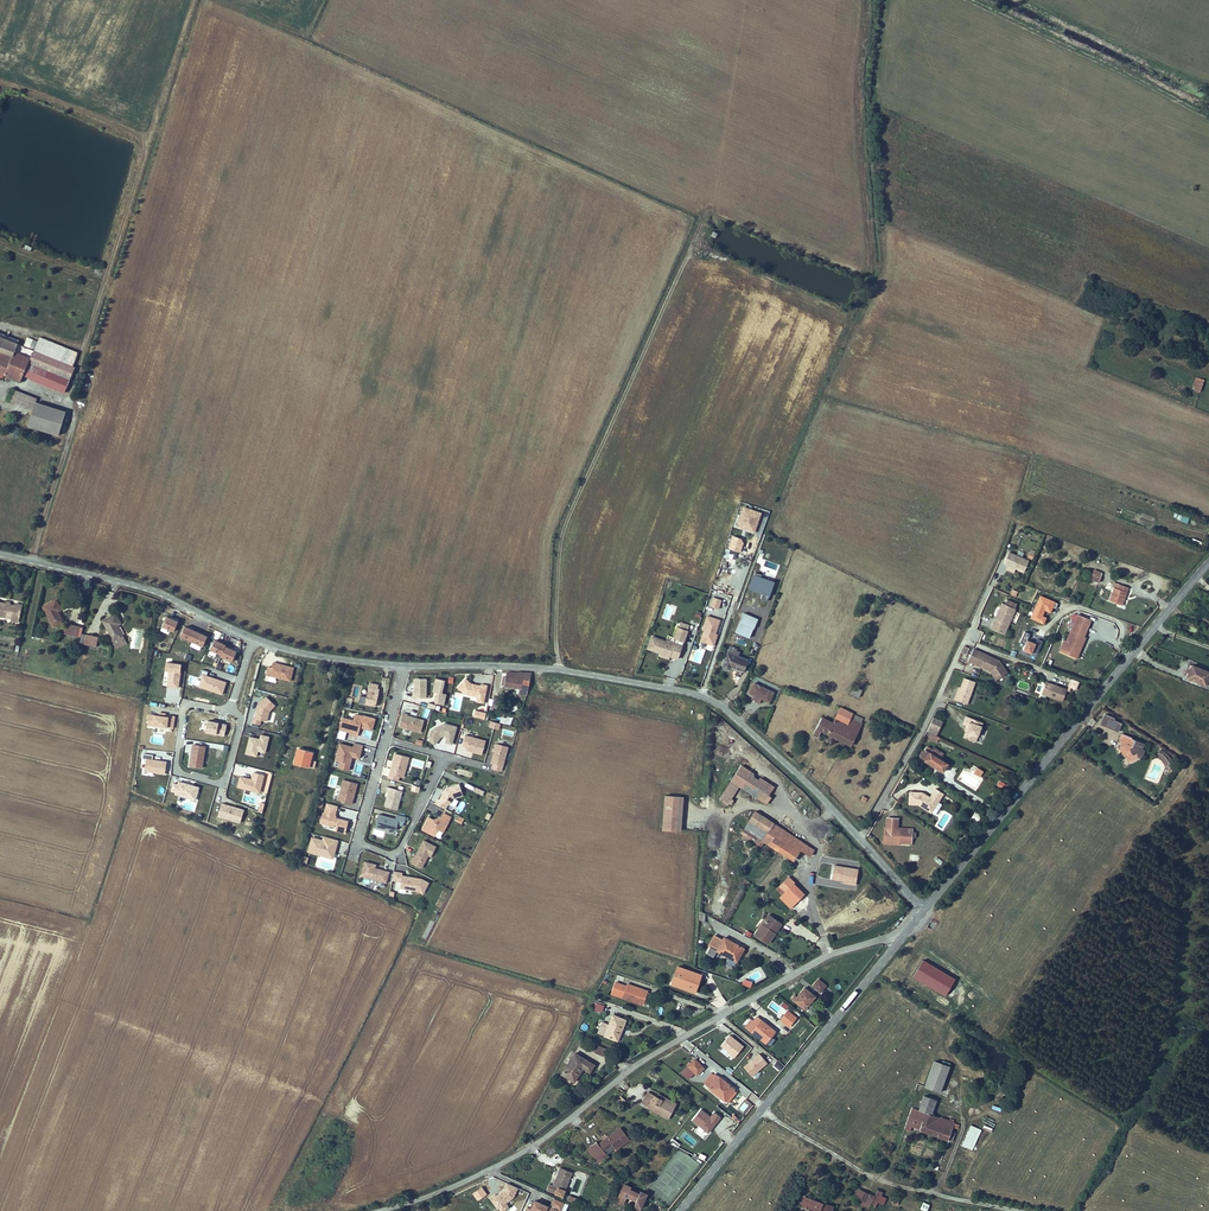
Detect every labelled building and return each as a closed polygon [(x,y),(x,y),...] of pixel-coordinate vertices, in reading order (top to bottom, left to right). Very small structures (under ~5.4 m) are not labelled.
[(35,351),(74,364),(78,349),(40,337),(35,351)] [(31,349),(0,339),(0,377),(20,382),(22,375),(26,364),(31,366),(33,360),(28,359),(31,349)] [(76,365),(74,364),(35,351),(31,349),(28,359),(33,360),(31,366),(26,364),(22,375),(38,381),(68,390),(76,365)] [(1204,380),(1196,377),(1193,387),(1195,388),(1194,391),(1200,393),(1204,380)] [(15,391),(12,402),(36,409),(38,402),(39,398),(15,391)] [(36,409),(31,425),(58,434),(65,410),(38,402),(36,409)] [(762,513),(744,507),(738,527),(756,533),(762,513)] [(1178,513),(1176,520),(1187,524),(1189,517),(1178,513)] [(742,540),(734,537),(730,549),(740,552),(743,544),(744,541),(742,540)] [(1024,572),(1029,561),(1008,552),(1003,563),(1008,565),(1006,569),(1014,572),(1016,568),(1024,572)] [(1095,571),(1092,576),(1100,579),(1102,574),(1095,571)] [(762,576),(755,573),(749,590),(770,597),(775,583),(761,578),(762,576)] [(1108,601),(1121,605),(1128,588),(1113,582),(1111,586),(1113,587),(1108,601)] [(1057,604),(1041,597),(1032,618),(1043,624),(1046,619),(1042,617),(1043,614),(1047,616),(1049,612),(1045,610),(1046,608),(1050,610),(1051,608),(1054,609),(1057,604)] [(722,600),(713,598),(710,607),(719,610),(722,600)] [(7,619),(6,621),(19,624),(23,605),(15,603),(14,606),(10,605),(11,602),(7,601),(6,604),(0,603),(0,618),(7,619)] [(55,628),(64,623),(57,612),(61,610),(55,601),(43,609),(55,628)] [(1007,601),(1005,605),(1001,604),(999,610),(997,615),(990,630),(1004,636),(1015,610),(1017,605),(1007,601)] [(118,639),(124,635),(119,625),(123,623),(117,613),(103,622),(115,641),(118,639)] [(749,638),(757,619),(744,614),(736,633),(749,638)] [(712,646),(720,620),(709,616),(701,642),(712,646)] [(1078,616),(1068,642),(1064,640),(1059,651),(1063,653),(1077,658),(1086,637),(1083,636),(1090,620),(1078,616)] [(178,622),(167,617),(162,627),(173,632),(178,622)] [(677,659),(679,653),(681,648),(684,640),(686,640),(689,632),(688,631),(690,626),(681,623),(679,628),(678,628),(674,639),(675,640),(674,643),(667,641),(666,643),(651,637),(647,649),(660,653),(660,652),(670,656),(671,654),(674,655),(673,658),(677,659)] [(1183,624),(1180,623),(1177,630),(1194,637),(1197,630),(1183,625),(1183,624)] [(80,627),(66,624),(64,635),(77,638),(78,637),(81,637),(82,629),(80,628),(80,627)] [(207,637),(185,627),(180,637),(203,647),(207,637)] [(1029,635),(1024,633),(1020,642),(1026,645),(1023,651),(1032,655),(1033,652),(1037,653),(1042,642),(1037,640),(1035,645),(1027,641),(1029,635)] [(98,637),(83,634),(81,643),(97,646),(98,637)] [(121,644),(128,640),(124,635),(118,639),(121,644)] [(130,644),(128,640),(121,644),(123,648),(130,644)] [(227,645),(216,641),(211,651),(222,656),(222,657),(233,661),(237,651),(226,647),(227,645)] [(723,668),(724,670),(726,670),(728,670),(730,670),(731,669),(744,674),(749,660),(739,656),(740,653),(737,651),(738,650),(730,647),(723,666),(723,668)] [(967,661),(974,664),(989,671),(995,679),(1006,671),(1005,669),(998,660),(972,649),(970,653),(967,661)] [(179,689),(182,665),(166,663),(165,672),(169,672),(167,688),(179,689)] [(269,668),(267,676),(291,682),(295,668),(273,663),(272,668),(269,668)] [(1188,677),(1196,679),(1195,681),(1207,686),(1208,681),(1208,673),(1193,667),(1188,677)] [(202,675),(198,687),(222,695),(226,682),(207,676),(208,672),(203,671),(201,674),(202,675)] [(524,697),(531,673),(507,673),(507,676),(505,676),(503,685),(520,688),(518,695),(524,697)] [(957,687),(955,694),(953,699),(966,704),(966,703),(970,693),(974,682),(963,678),(959,688),(957,687)] [(427,679),(414,679),(414,697),(427,698),(427,679)] [(445,681),(436,679),(433,692),(438,693),(435,705),(429,704),(428,708),(440,711),(441,704),(445,705),(447,695),(442,694),(445,681)] [(481,686),(471,684),(466,679),(458,687),(467,696),(477,698),(476,702),(484,704),(488,685),(481,684),(481,686)] [(1080,682),(1071,679),(1068,686),(1076,690),(1080,682)] [(379,685),(370,683),(366,706),(376,707),(379,689),(378,689),(379,685)] [(754,683),(749,693),(754,696),(751,700),(759,704),(761,700),(768,703),(774,693),(754,683)] [(1046,684),(1044,690),(1042,695),(1047,697),(1063,702),(1067,691),(1057,688),(1056,687),(1046,684)] [(857,700),(861,692),(854,689),(850,696),(857,700)] [(492,705),(499,706),(500,700),(497,700),(498,697),(494,696),(492,705)] [(267,698),(258,705),(255,718),(253,718),(252,722),(261,724),(262,721),(267,722),(269,712),(275,707),(267,698)] [(849,747),(857,733),(848,729),(852,721),(855,716),(840,709),(833,723),(824,720),(815,738),(820,741),(823,734),(849,747)] [(155,715),(150,714),(149,725),(154,725),(154,726),(168,728),(168,727),(174,728),(175,716),(171,716),(170,718),(166,717),(166,714),(159,713),(158,716),(155,716),(155,715)] [(404,713),(401,726),(422,732),(425,720),(409,715),(409,714),(404,713)] [(354,721),(344,718),(338,738),(345,740),(347,732),(358,735),(360,728),(372,731),(376,719),(363,715),(363,717),(356,715),(354,721)] [(980,727),(982,721),(965,715),(962,724),(965,725),(964,729),(965,730),(963,737),(975,741),(980,727)] [(1117,722),(1108,719),(1109,717),(1105,715),(1100,726),(1105,728),(1114,731),(1117,722)] [(932,718),(926,731),(936,735),(941,722),(932,718)] [(227,725),(209,721),(208,725),(202,724),(201,731),(218,734),(218,733),(225,734),(227,725)] [(857,733),(860,726),(852,721),(848,729),(857,733)] [(457,727),(444,724),(431,730),(430,736),(427,740),(435,746),(442,737),(443,736),(454,739),(457,727)] [(927,740),(935,744),(938,738),(930,734),(927,740)] [(250,737),(246,755),(256,757),(258,752),(266,753),(270,737),(260,735),(259,739),(250,737)] [(1140,758),(1143,753),(1140,751),(1142,746),(1130,740),(1130,739),(1121,735),(1117,742),(1122,744),(1121,746),(1118,748),(1120,753),(1123,752),(1127,759),(1133,761),(1136,760),(1137,757),(1140,758)] [(483,755),(486,741),(466,736),(463,746),(468,747),(467,750),(483,755)] [(939,738),(937,743),(953,749),(954,744),(939,738)] [(354,748),(340,744),(335,760),(340,762),(338,768),(349,771),(353,758),(360,760),(364,746),(355,743),(354,748)] [(502,773),(509,748),(496,744),(491,765),(493,765),(492,770),(502,773)] [(206,748),(193,746),(189,767),(203,769),(206,748)] [(920,759),(943,773),(947,765),(939,760),(943,754),(933,748),(932,751),(927,747),(920,759)] [(312,761),(314,753),(298,749),(294,763),(308,767),(314,769),(316,762),(312,761)] [(396,754),(389,778),(399,781),(400,777),(404,778),(405,773),(409,775),(411,767),(407,766),(410,758),(396,754)] [(1163,755),(1158,754),(1156,758),(1161,759),(1165,765),(1168,763),(1163,755)] [(153,756),(143,755),(143,759),(146,760),(145,771),(165,774),(167,762),(153,760),(153,756)] [(740,785),(763,801),(768,805),(769,804),(773,797),(771,796),(776,787),(772,785),(751,770),(750,770),(743,764),(723,794),(720,798),(728,803),(731,799),(740,785)] [(978,768),(975,774),(980,777),(984,771),(978,768)] [(241,777),(238,788),(261,794),(265,777),(252,774),(251,779),(241,777)] [(343,780),(338,801),(352,804),(357,784),(343,780)] [(200,788),(179,782),(178,784),(174,783),(172,792),(176,793),(175,795),(196,801),(200,788)] [(439,798),(436,804),(446,809),(449,803),(452,802),(454,798),(462,797),(460,785),(446,788),(445,791),(443,793),(440,799),(439,798)] [(397,811),(403,792),(388,787),(386,792),(389,793),(385,807),(397,811)] [(476,787),(474,792),(483,796),(485,792),(476,787)] [(930,814),(934,809),(943,795),(935,790),(929,799),(925,796),(924,795),(922,794),(909,793),(908,805),(917,806),(930,814)] [(664,830),(680,831),(683,798),(667,797),(664,830)] [(245,811),(222,804),(218,818),(241,824),(245,811)] [(348,822),(338,819),(336,818),(336,817),(337,811),(327,809),(325,814),(323,813),(321,823),(325,824),(326,822),(328,825),(334,827),(336,827),(335,831),(345,834),(348,822)] [(741,835),(746,838),(763,848),(766,844),(792,860),(799,850),(810,856),(813,850),(760,815),(755,812),(750,819),(745,828),(741,835)] [(434,837),(437,830),(444,833),(449,824),(452,818),(443,814),(441,818),(434,820),(428,817),(421,830),(434,837)] [(378,815),(375,827),(386,830),(386,829),(396,832),(399,821),(404,822),(405,818),(396,815),(395,819),(378,815)] [(911,840),(914,840),(916,839),(916,835),(915,833),(912,833),(912,831),(897,830),(898,820),(888,819),(887,829),(885,829),(884,843),(896,844),(896,843),(899,843),(901,844),(903,844),(905,843),(911,844),(911,841),(911,840)] [(322,841),(312,838),(308,852),(332,859),(337,841),(323,837),(322,841)] [(414,857),(412,862),(412,864),(422,869),(429,855),(432,857),(437,847),(424,840),(415,858),(414,857)] [(943,862),(937,856),(933,860),(940,866),(943,862)] [(374,865),(365,862),(361,876),(386,883),(389,872),(376,868),(376,865),(374,865)] [(858,870),(834,866),(832,880),(843,882),(842,884),(856,886),(858,870)] [(400,889),(417,892),(423,895),(429,883),(422,879),(402,876),(403,873),(394,872),(392,881),(401,883),(400,889)] [(782,896),(780,898),(792,910),(806,895),(795,884),(796,883),(790,878),(777,891),(782,896)] [(769,944),(783,925),(769,915),(755,934),(769,944)] [(745,949),(725,938),(723,941),(715,936),(709,946),(711,947),(707,953),(714,957),(717,952),(729,959),(727,961),(736,966),(745,949)] [(843,957),(836,959),(838,965),(845,962),(843,957)] [(913,977),(945,997),(955,980),(923,961),(913,977)] [(671,985),(681,988),(696,993),(702,976),(699,975),(677,967),(671,985)] [(820,991),(826,985),(820,980),(814,985),(820,991)] [(645,1004),(649,991),(628,985),(628,987),(618,984),(615,994),(644,1005),(645,1004)] [(805,1010),(816,998),(809,992),(809,991),(806,988),(798,997),(796,995),(793,999),(805,1010)] [(604,1014),(606,1007),(598,1004),(595,1011),(604,1014)] [(797,1018),(787,1011),(780,1020),(789,1028),(797,1018)] [(619,1041),(627,1021),(614,1017),(611,1026),(603,1023),(600,1035),(619,1041)] [(776,1032),(762,1020),(762,1021),(757,1017),(754,1021),(752,1020),(745,1028),(765,1045),(772,1037),(774,1039),(777,1035),(775,1033),(776,1032)] [(731,1036),(721,1047),(734,1058),(744,1047),(731,1036)] [(604,1057),(607,1050),(598,1046),(595,1052),(604,1057)] [(591,1072),(594,1065),(575,1054),(563,1074),(576,1081),(584,1068),(591,1072)] [(768,1063),(759,1054),(744,1068),(752,1077),(768,1063)] [(696,1074),(703,1068),(694,1058),(687,1065),(696,1074)] [(925,1087),(940,1092),(949,1067),(934,1062),(925,1087)] [(725,1102),(726,1101),(728,1103),(738,1092),(736,1090),(720,1077),(719,1078),(715,1074),(713,1075),(712,1074),(705,1083),(711,1088),(710,1089),(725,1102)] [(647,1109),(657,1114),(667,1119),(668,1115),(673,1106),(675,1102),(658,1093),(656,1097),(646,1092),(641,1102),(648,1105),(647,1109)] [(621,1096),(616,1101),(621,1107),(627,1101),(621,1096)] [(961,1126),(956,1124),(950,1122),(951,1119),(948,1118),(948,1120),(941,1119),(942,1117),(940,1116),(939,1117),(930,1115),(935,1100),(924,1096),(919,1110),(916,1110),(910,1108),(903,1128),(910,1131),(911,1127),(950,1141),(954,1142),(957,1133),(953,1132),(955,1128),(959,1129),(961,1126)] [(711,1116),(701,1109),(692,1120),(707,1133),(721,1117),(715,1112),(711,1116)] [(722,1122),(729,1129),(737,1123),(730,1115),(722,1122)] [(971,1126),(961,1146),(971,1150),(980,1130),(971,1126)] [(629,1141),(620,1128),(609,1136),(598,1144),(597,1142),(587,1150),(598,1164),(609,1156),(608,1155),(616,1149),(617,1150),(629,1141)] [(559,1151),(561,1147),(557,1142),(554,1144),(550,1147),(559,1151)] [(558,1152),(559,1151),(550,1147),(543,1151),(551,1157),(558,1152)] [(535,1180),(543,1162),(538,1160),(531,1178),(532,1179),(535,1180)] [(548,1186),(556,1168),(543,1162),(535,1180),(548,1186)] [(556,1168),(548,1186),(553,1188),(560,1170),(556,1168)] [(546,1192),(548,1186),(535,1180),(532,1179),(529,1185),(545,1191),(546,1192)] [(504,1190),(496,1196),(495,1195),(489,1198),(497,1210),(499,1209),(500,1210),(503,1210),(509,1207),(506,1204),(514,1198),(518,1189),(507,1184),(504,1190)] [(624,1184),(616,1202),(624,1205),(626,1200),(635,1204),(632,1210),(639,1210),(640,1210),(641,1210),(648,1196),(641,1193),(640,1195),(630,1191),(631,1187),(624,1184)] [(487,1194),(482,1187),(474,1193),(479,1200),(487,1194)] [(566,1192),(559,1188),(555,1195),(563,1199),(566,1192)] [(860,1190),(856,1198),(861,1200),(865,1202),(871,1205),(875,1197),(869,1194),(860,1190)] [(883,1192),(878,1190),(875,1197),(871,1205),(876,1207),(878,1203),(883,1205),(886,1198),(881,1196),(883,1192)] [(577,1199),(569,1196),(567,1201),(575,1204),(577,1199)] [(800,1207),(808,1210),(807,1210),(832,1210),(833,1207),(824,1204),(823,1205),(804,1197),(800,1207)] [(534,1201),(531,1209),(527,1208),(526,1210),(554,1210),(555,1208),(561,1210),(564,1204),(553,1199),(549,1208),(534,1201)] [(865,1202),(861,1200),(859,1204),(869,1209),(871,1205),(865,1202)] [(919,1209),(923,1210),(927,1210),(929,1205),(922,1202),(919,1209)]
